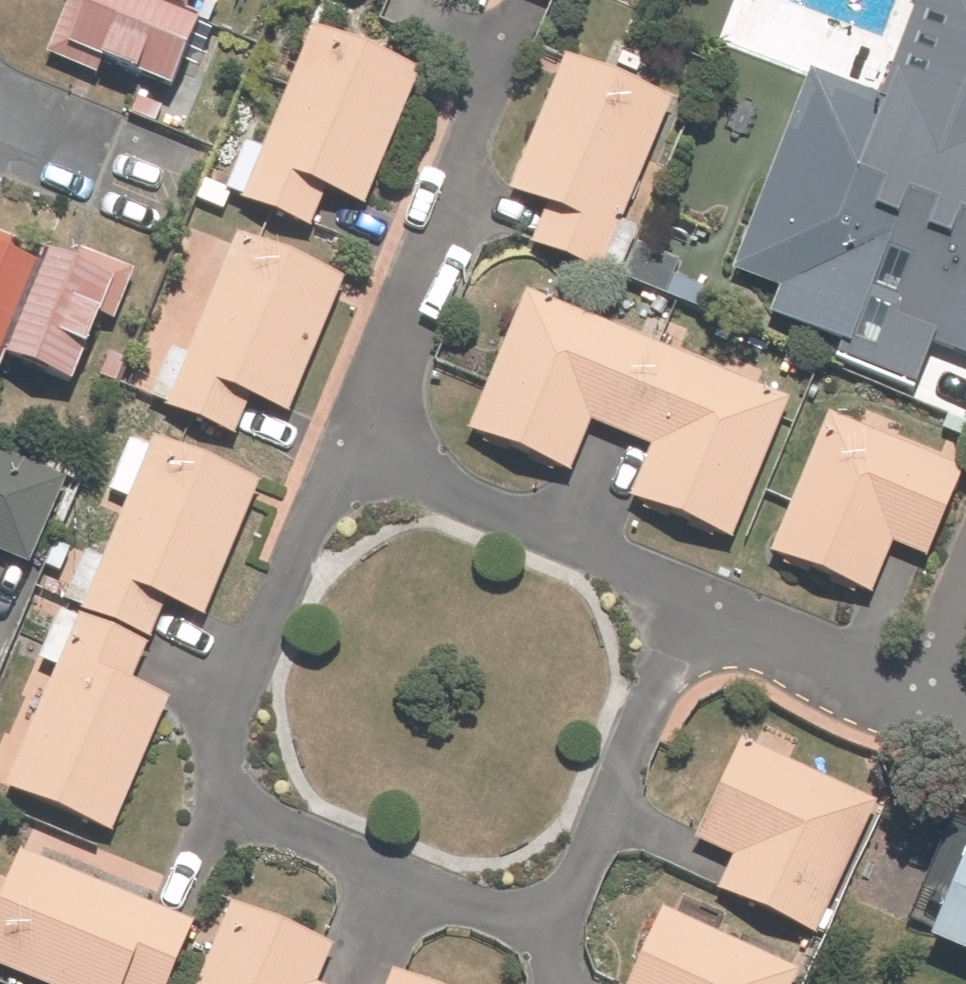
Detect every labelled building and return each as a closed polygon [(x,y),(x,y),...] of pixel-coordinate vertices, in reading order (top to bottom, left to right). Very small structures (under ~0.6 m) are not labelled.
[(51,54),(99,76),(105,62),(176,92),(206,22),(192,16),(199,0),(74,0),(51,54)] [(883,102),(813,75),(734,275),(781,293),(771,318),(845,348),(839,363),(918,396),(937,348),(965,360),(965,0),(921,0),(883,102)] [(329,191),(368,208),(425,72),(316,28),(266,150),(250,143),(228,192),(245,199),(243,201),(313,231),(329,191)] [(674,102),(568,57),(511,192),(551,209),(534,248),(603,277),(605,272),(621,279),(641,230),(623,223),(674,102)] [(6,375),(12,360),(79,388),(106,319),(116,323),(138,272),(83,250),(77,265),(51,255),(48,267),(16,255),(21,242),(0,233),(0,372),(6,375)] [(242,234),(191,356),(174,349),(153,400),(170,406),(169,410),(239,439),(253,400),(292,416),(348,279),(242,234)] [(530,292),(471,433),(573,474),(594,424),(653,449),(632,499),(735,542),(794,401),(530,292)] [(831,414),(771,555),(874,599),(897,546),(930,560),(965,476),(965,472),(831,414)] [(208,620),(264,484),(158,438),(153,449),(133,440),(111,491),(131,499),(106,561),(90,554),(68,602),(86,610),(85,613),(152,640),(169,602),(208,620)] [(33,568),(69,481),(0,451),(0,553),(33,568)] [(72,550),(56,543),(47,566),(62,572),(72,550)] [(152,645),(83,616),(81,620),(62,612),(41,661),(60,669),(8,789),(115,835),(173,700),(135,684),(152,645)] [(880,803),(744,743),(698,841),(736,858),(720,892),(819,937),(880,803)] [(911,921),(941,933),(936,944),(965,957),(965,839),(948,831),(911,921)] [(24,853),(0,910),(0,967),(39,983),(174,983),(199,923),(24,853)] [(236,904),(202,983),(322,983),(338,946),(236,904)] [(802,974),(666,911),(632,983),(798,983),(802,974)] [(396,974),(391,983),(422,983),(396,974)]
